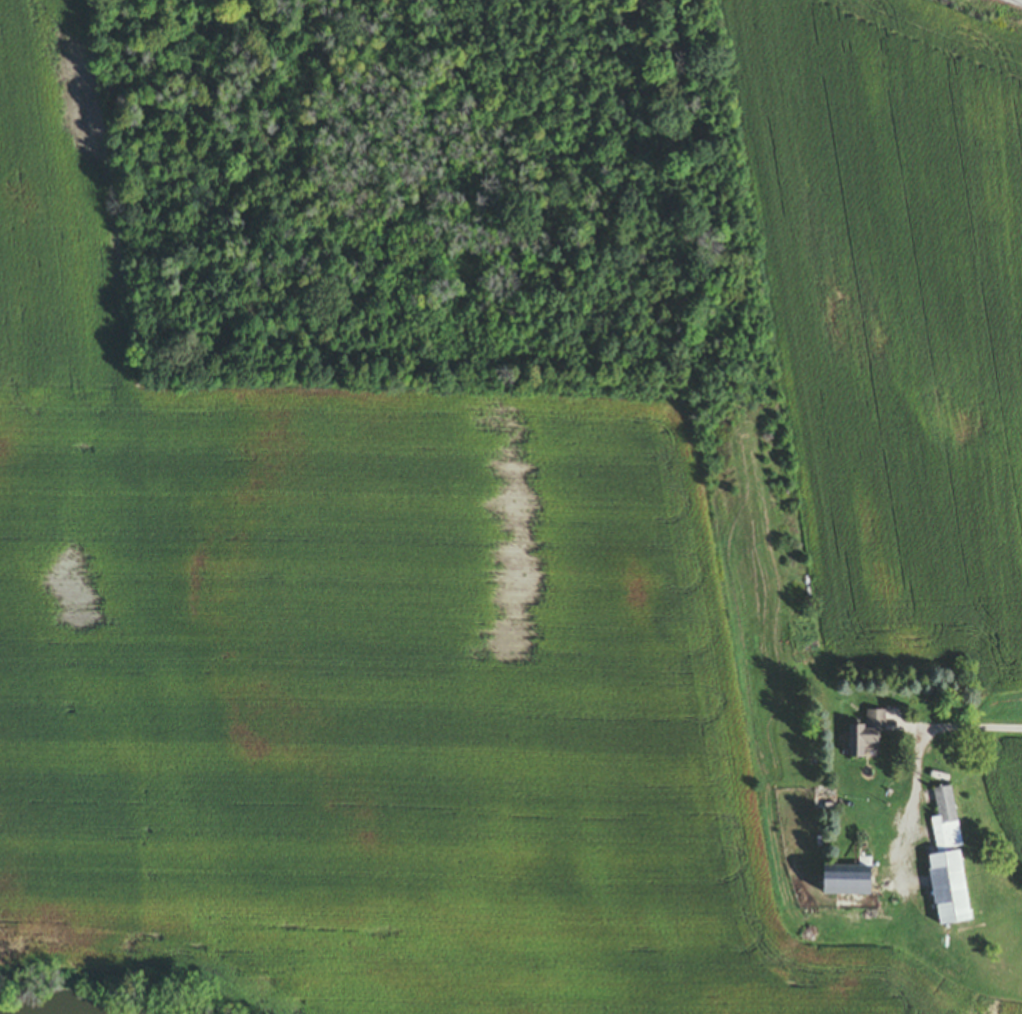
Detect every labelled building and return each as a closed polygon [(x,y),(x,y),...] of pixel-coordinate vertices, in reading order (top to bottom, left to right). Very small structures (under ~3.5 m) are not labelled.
[(865,712),(865,727),(847,727),(846,760),(864,761),(864,754),(878,754),(879,736),(884,736),(884,712),(865,712)] [(961,848),(949,788),(932,791),(937,819),(930,820),(936,853),(961,848)] [(959,852),(926,857),(935,928),(968,924),(959,852)] [(819,897),(869,897),(869,866),(819,866),(819,897)]
